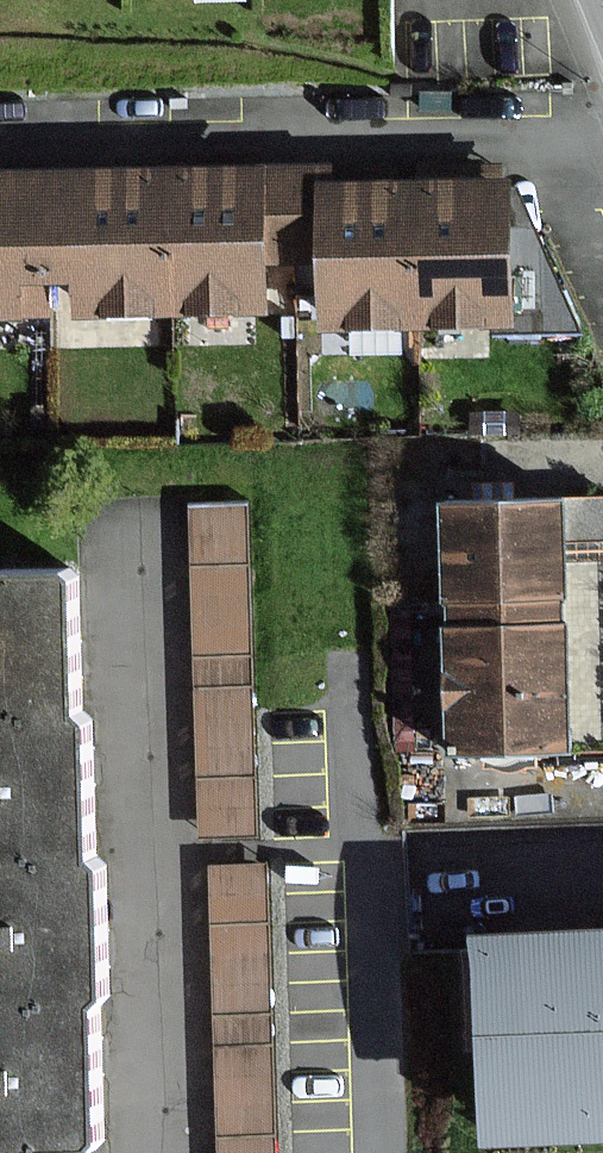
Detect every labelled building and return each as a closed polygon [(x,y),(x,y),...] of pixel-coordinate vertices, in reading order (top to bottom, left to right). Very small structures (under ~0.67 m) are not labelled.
[(262,312),(262,260),(324,259),(323,186),(323,170),(204,171),(136,171),(0,173),(0,314),(262,312)] [(508,324),(507,184),(450,185),(385,186),(323,186),(324,259),(325,326),(508,324)] [(568,540),(602,539),(602,483),(437,486),(441,743),(571,741),(568,540)] [(255,832),(245,505),(192,506),(201,834),(255,832)] [(76,719),(71,574),(0,576),(0,722),(76,719)] [(95,862),(90,719),(76,719),(0,722),(0,865),(95,862)] [(0,865),(0,1012),(92,1009),(101,1009),(95,862),(0,865)] [(265,866),(212,868),(221,1152),(274,1152),(265,866)] [(479,941),(486,1139),(602,1135),(602,937),(479,941)] [(97,1142),(92,1009),(0,1012),(0,1146),(97,1142)]
